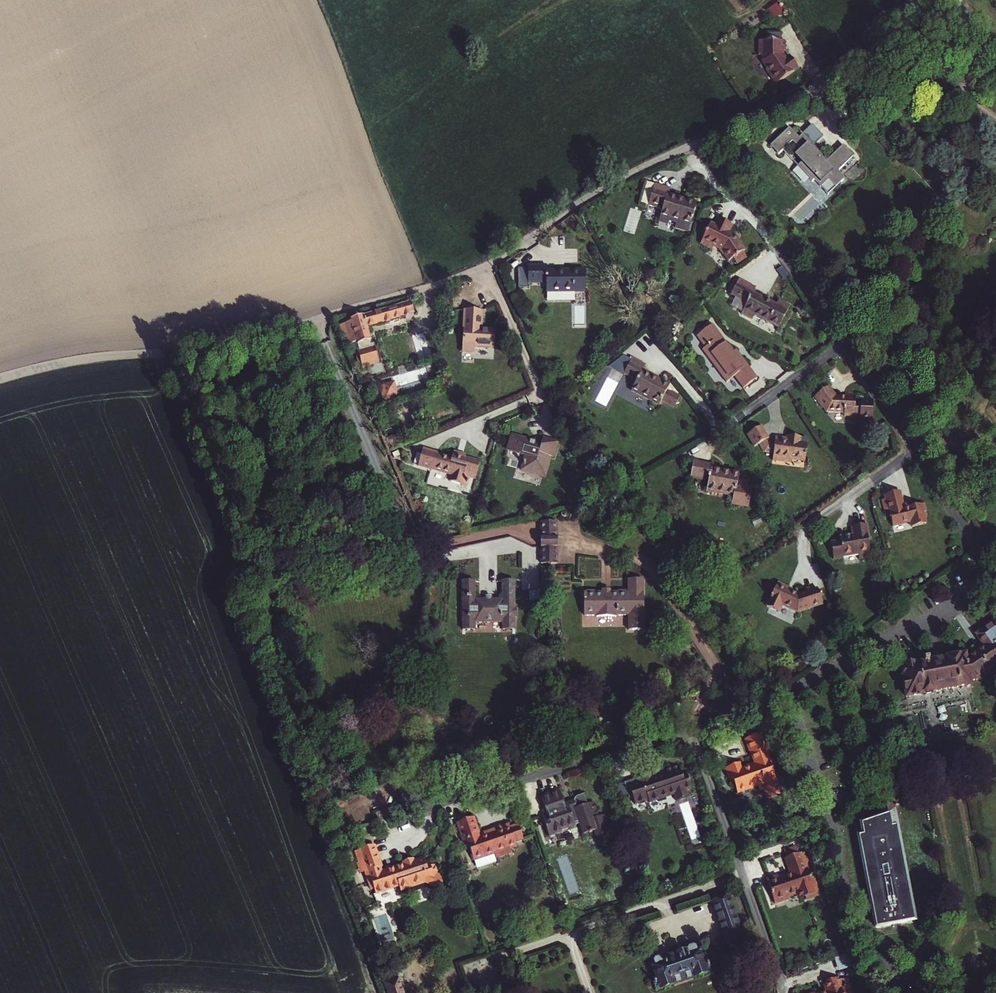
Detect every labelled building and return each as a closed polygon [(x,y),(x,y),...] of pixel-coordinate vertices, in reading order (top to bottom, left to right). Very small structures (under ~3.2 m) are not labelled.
[(790,36),(764,37),(764,52),(768,52),(768,57),(773,65),(773,68),(779,75),(780,74),(784,79),(804,63),(795,51),(792,53),(791,54),(788,50),(787,46),(789,46),(790,46),(790,36)] [(828,195),(843,179),(838,173),(854,157),(844,144),(827,161),(814,147),(824,135),(812,124),(798,138),(788,128),(770,145),(778,155),(782,151),(812,182),(815,180),(828,195)] [(658,219),(687,227),(694,207),(665,198),(667,192),(652,188),(646,209),(660,213),(658,219)] [(741,255),(743,253),(746,252),(740,243),(739,244),(733,237),(729,234),(732,228),(719,221),(715,228),(711,225),(701,245),(713,252),(714,249),(720,251),(729,264),(733,260),(736,265),(744,259),(741,255)] [(545,282),(546,291),(585,288),(584,268),(545,271),(544,263),(525,265),(526,283),(545,282)] [(777,330),(787,309),(776,304),(773,310),(750,298),(752,293),(736,285),(729,298),(746,307),(740,319),(752,325),(754,319),(777,330)] [(371,345),(367,328),(414,314),(411,302),(349,320),(350,322),(341,325),(347,345),(353,343),(358,360),(360,360),(362,368),(373,365),(372,363),(378,361),(381,359),(377,348),(375,348),(374,344),(371,345)] [(481,317),(463,317),(462,352),(470,352),(470,356),(481,356),(481,352),(495,352),(495,336),(481,336),(481,317)] [(725,348),(709,325),(701,331),(703,333),(696,337),(704,349),(700,352),(712,367),(714,365),(727,383),(732,378),(737,384),(739,382),(743,389),(755,380),(739,359),(737,360),(727,346),(725,348)] [(634,388),(645,394),(661,402),(672,382),(661,376),(645,368),(647,364),(633,356),(625,371),(630,374),(638,379),(634,388)] [(395,388),(394,383),(380,387),(384,401),(398,397),(395,388)] [(829,386),(815,396),(822,406),(823,406),(827,411),(845,412),(844,416),(873,418),(874,401),(857,400),(857,393),(846,392),(846,395),(835,395),(829,386)] [(760,433),(748,446),(758,455),(761,452),(769,460),(774,460),(774,463),(786,464),(786,461),(801,463),(803,449),(795,448),(796,441),(787,440),(787,444),(776,443),(775,446),(774,446),(760,433)] [(542,444),(515,435),(510,452),(528,457),(523,471),(546,478),(551,460),(554,460),(559,444),(544,439),(542,444)] [(385,439),(389,449),(396,446),(393,437),(385,439)] [(471,475),(476,477),(481,461),(465,456),(454,453),(452,459),(438,455),(438,453),(425,449),(420,464),(452,474),(450,480),(468,485),(471,475)] [(735,496),(740,474),(712,468),(713,464),(695,460),(691,476),(711,481),(709,491),(735,496)] [(915,527),(928,523),(926,513),(929,512),(927,504),(917,507),(917,506),(907,508),(906,506),(902,491),(887,495),(888,499),(884,500),(887,512),(891,511),(895,527),(914,522),(915,527)] [(560,521),(553,521),(542,521),(542,538),(559,539),(560,521)] [(843,556),(857,554),(858,559),(871,556),(867,534),(869,533),(868,525),(852,528),(853,535),(845,537),(845,538),(840,539),(840,542),(830,544),(833,560),(843,558),(843,556)] [(542,545),(542,550),(542,563),(559,563),(559,545),(542,545)] [(461,629),(473,629),(474,621),(502,621),(502,628),(515,628),(516,616),(518,616),(518,606),(516,606),(515,580),(503,580),(502,598),(474,597),(474,579),(461,579),(461,629)] [(631,616),(631,630),(645,629),(644,579),(629,579),(629,593),(626,593),(626,589),(617,590),(617,593),(593,594),(593,591),(585,591),(585,594),(582,595),(583,618),(595,618),(595,620),(617,619),(617,617),(631,616)] [(820,590),(800,596),(793,593),(787,591),(788,588),(779,584),(768,608),(781,614),(784,607),(799,613),(825,605),(820,590)] [(964,687),(969,683),(971,685),(984,677),(982,675),(995,665),(995,630),(992,625),(970,639),(978,653),(962,663),(960,663),(959,659),(897,670),(903,701),(965,689),(964,687)] [(759,734),(743,740),(749,756),(752,764),(748,765),(747,764),(739,767),(737,763),(723,768),(726,779),(728,778),(730,783),(732,783),(735,793),(755,786),(756,791),(762,789),(775,785),(768,764),(769,764),(759,734)] [(644,765),(631,769),(634,776),(637,787),(628,790),(629,794),(632,802),(645,798),(646,800),(660,796),(660,795),(671,792),(671,793),(672,792),(674,800),(685,796),(684,790),(689,788),(688,784),(689,784),(688,780),(687,780),(685,772),(679,773),(676,765),(662,770),(663,774),(655,777),(654,777),(653,777),(652,777),(651,777),(650,777),(649,778),(648,775),(644,765)] [(628,790),(637,787),(634,776),(621,781),(626,795),(629,794),(628,790)] [(765,798),(778,794),(775,785),(762,789),(765,798)] [(548,793),(538,796),(543,809),(540,810),(542,815),(542,816),(543,815),(545,820),(541,821),(546,837),(559,831),(559,832),(573,827),(572,824),(577,823),(578,825),(581,835),(583,835),(590,833),(590,832),(592,831),(594,831),(595,834),(593,836),(596,845),(611,840),(602,815),(596,817),(591,803),(585,805),(582,794),(575,797),(574,798),(573,798),(572,799),(572,800),(572,801),(571,802),(571,803),(572,804),(572,805),(563,808),(562,805),(557,791),(548,794),(548,793)] [(562,805),(563,808),(572,805),(572,804),(571,803),(571,802),(572,801),(572,800),(570,799),(569,799),(568,801),(567,803),(565,804),(563,805),(562,805)] [(854,837),(871,928),(909,921),(891,827),(887,828),(885,816),(857,824),(859,836),(854,837)] [(477,834),(472,817),(455,822),(461,840),(464,839),(466,846),(471,860),(492,854),(493,858),(509,853),(507,849),(514,846),(513,842),(521,840),(517,827),(509,830),(508,828),(507,824),(494,829),(494,831),(485,834),(485,832),(477,834)] [(438,889),(444,878),(436,873),(435,871),(436,871),(435,867),(434,867),(433,864),(429,865),(427,860),(424,861),(423,856),(413,860),(412,857),(402,860),(402,862),(404,866),(393,869),(393,870),(388,872),(387,871),(384,873),(383,871),(380,871),(380,870),(379,867),(381,866),(373,844),(354,851),(358,862),(361,871),(364,870),(367,869),(369,875),(366,876),(370,889),(373,888),(374,893),(398,884),(400,889),(426,880),(430,883),(429,884),(438,889)] [(784,858),(796,854),(793,846),(781,850),(784,858)] [(800,862),(797,853),(796,854),(784,858),(783,858),(788,874),(776,878),(775,876),(764,880),(772,904),(786,899),(785,896),(794,893),(795,896),(804,892),(803,890),(811,887),(805,868),(802,869),(800,862)] [(402,862),(380,870),(380,871),(383,871),(384,873),(387,871),(388,872),(393,870),(393,869),(404,866),(402,862)] [(727,895),(711,901),(723,934),(739,928),(727,895)] [(701,961),(696,947),(692,949),(691,946),(685,948),(686,952),(660,961),(659,959),(652,961),(653,963),(649,965),(654,977),(650,978),(654,989),(660,987),(663,989),(701,975),(702,972),(708,970),(704,959),(701,961)] [(400,987),(395,975),(383,979),(387,992),(402,992),(400,987)] [(835,979),(835,977),(820,982),(823,990),(824,992),(822,992),(840,992),(835,979)] [(843,977),(835,979),(840,992),(848,992),(843,977)]
